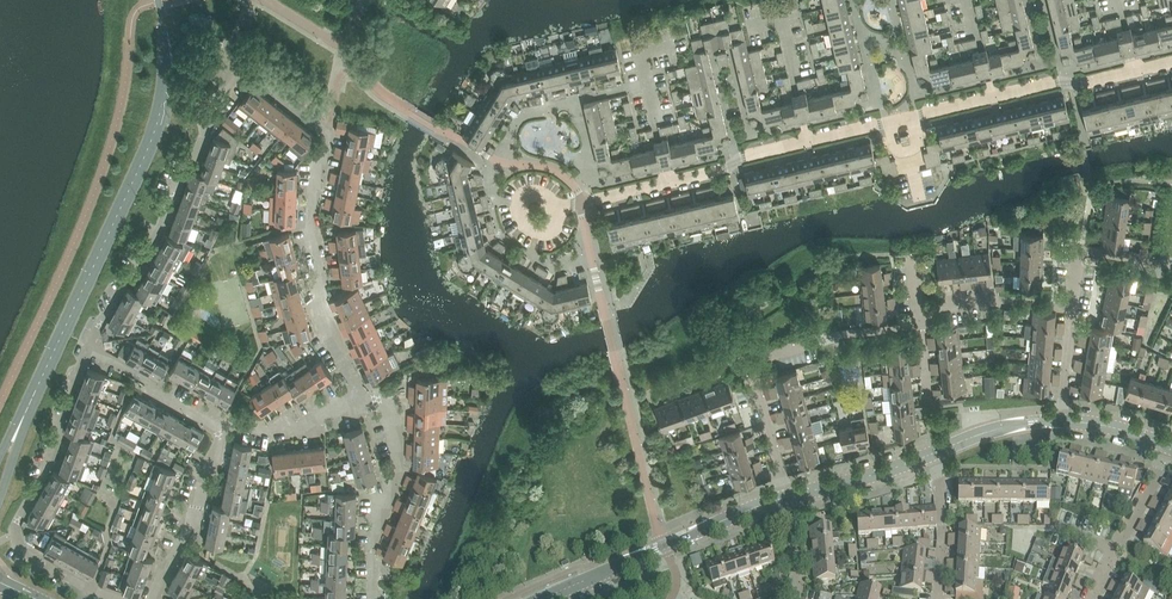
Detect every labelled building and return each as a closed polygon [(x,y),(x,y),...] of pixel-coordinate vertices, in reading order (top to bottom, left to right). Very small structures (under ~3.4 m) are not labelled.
[(902,15),(923,10),(921,0),(911,0),(899,3),(902,15)] [(1000,18),(1025,12),(1022,0),(997,6),(1000,18)] [(1075,1),(1050,7),(1053,19),(1078,13),(1075,1)] [(845,3),(824,8),(827,20),(848,15),(845,3)] [(923,10),(902,15),(905,28),(926,23),(923,10)] [(940,13),(942,20),(948,18),(946,11),(940,13)] [(1025,12),(1000,18),(1003,32),(1015,29),(1028,26),(1025,12)] [(1053,19),(1056,32),(1069,29),(1081,26),(1078,13),(1053,19)] [(851,28),(848,15),(827,20),(830,33),(851,28)] [(1120,17),(1113,19),(1115,26),(1121,24),(1120,17)] [(726,18),(713,21),(719,46),(731,44),(737,68),(762,62),(759,49),(747,52),(742,28),(729,31),(726,18)] [(948,18),(942,20),(944,27),(950,26),(948,18)] [(1106,20),(1108,27),(1115,26),(1113,19),(1106,20)] [(685,67),(688,80),(713,74),(707,49),(719,46),(713,21),(700,24),(703,37),(691,40),(697,64),(685,67)] [(905,28),(908,40),(929,35),(926,23),(905,28)] [(1157,28),(1160,42),(1171,39),(1171,25),(1157,28)] [(1019,47),(1021,49),(1022,48),(1033,46),(1028,26),(1015,29),(1019,46),(1019,47)] [(830,33),(833,45),(854,40),(851,28),(830,33)] [(1117,31),(1118,38),(1122,53),(1123,52),(1129,51),(1134,50),(1131,35),(1129,28),(1124,30),(1117,31)] [(1144,32),(1149,53),(1162,49),(1160,42),(1157,28),(1144,32)] [(1069,29),(1056,32),(1061,52),(1072,50),(1073,50),(1074,47),(1073,47),(1069,29)] [(1131,35),(1134,50),(1136,56),(1149,53),(1144,32),(1131,35)] [(908,40),(912,53),(925,50),(933,48),(929,35),(908,40)] [(1076,44),(1078,45),(1083,44),(1081,37),(1074,39),(1076,44)] [(969,40),(970,48),(977,46),(975,38),(969,40)] [(1106,41),(1111,62),(1124,58),(1123,52),(1122,53),(1118,38),(1106,41)] [(833,45),(836,58),(857,53),(854,40),(833,45)] [(969,40),(962,42),(964,49),(970,48),(969,40)] [(1093,44),(1096,57),(1098,65),(1111,62),(1106,41),(1093,44)] [(1075,48),(1074,47),(1073,50),(1074,51),(1076,62),(1096,57),(1093,44),(1075,48)] [(1018,48),(1000,53),(1004,66),(1024,61),(1021,50),(1021,49),(1019,47),(1018,48)] [(603,52),(608,73),(621,70),(616,49),(603,52)] [(912,53),(916,74),(928,71),(930,69),(929,68),(925,50),(912,53)] [(979,51),(972,53),(974,59),(977,74),(979,74),(984,73),(990,71),(987,56),(985,50),(979,51)] [(590,55),(595,76),(608,73),(603,52),(590,55)] [(1028,55),(1029,60),(1036,58),(1035,52),(1029,53),(1028,55)] [(847,69),(860,66),(857,53),(836,58),(839,71),(847,69)] [(1000,53),(987,56),(990,71),(992,77),(1005,74),(1004,66),(1000,53)] [(578,58),(583,79),(595,76),(590,55),(578,58)] [(565,61),(570,82),(583,79),(578,58),(565,61)] [(931,65),(933,67),(938,65),(937,58),(930,60),(931,65)] [(974,59),(962,62),(967,83),(980,80),(979,74),(977,74),(974,59)] [(553,64),(558,85),(570,82),(565,61),(553,64)] [(765,75),(762,62),(737,68),(740,81),(765,75)] [(949,65),(952,78),(954,86),(967,83),(962,62),(949,65)] [(540,67),(545,88),(558,85),(553,64),(540,67)] [(930,69),(928,71),(929,72),(932,83),(952,78),(949,65),(931,69),(930,69)] [(851,88),(853,89),(854,88),(865,86),(860,66),(847,69),(851,87),(851,88)] [(528,70),(533,91),(545,88),(540,67),(528,70)] [(519,88),(515,73),(508,75),(504,70),(497,68),(491,73),(490,80),(494,85),(490,91),(509,103),(512,96),(517,95),(518,99),(521,98),(520,94),(519,88)] [(533,91),(528,70),(515,73),(519,88),(520,94),(533,91)] [(688,80),(691,93),(716,87),(713,74),(688,80)] [(740,81),(743,94),(757,91),(769,88),(765,75),(740,81)] [(803,80),(805,87),(812,85),(810,78),(803,80)] [(1165,78),(1156,80),(1157,88),(1166,85),(1165,78)] [(796,81),(798,88),(805,87),(803,80),(796,81)] [(1146,82),(1148,90),(1157,88),(1156,80),(1146,82)] [(1131,86),(1132,94),(1141,91),(1140,84),(1131,86)] [(1131,86),(1121,88),(1123,96),(1132,94),(1131,86)] [(238,106),(249,114),(264,95),(253,87),(238,106)] [(719,99),(716,87),(691,93),(694,105),(719,99)] [(850,89),(832,93),(835,106),(855,102),(853,90),(853,89),(851,88),(850,89)] [(1158,92),(1165,119),(1171,117),(1171,88),(1158,92)] [(1105,92),(1107,100),(1116,97),(1114,90),(1105,92)] [(508,103),(490,91),(483,102),(502,114),(504,109),(509,112),(513,106),(508,103)] [(757,91),(743,94),(748,114),(759,111),(760,112),(762,109),(761,108),(757,91)] [(1107,100),(1105,92),(1096,94),(1098,102),(1107,100)] [(1158,92),(1133,98),(1140,125),(1165,119),(1158,92)] [(803,116),(809,114),(811,114),(807,99),(806,93),(798,94),(792,96),(793,102),(797,117),(798,117),(803,116)] [(819,96),(824,117),(837,114),(835,106),(832,93),(819,96)] [(249,114),(259,122),(274,103),(264,95),(249,114)] [(824,117),(819,96),(807,99),(811,114),(809,114),(811,120),(824,117)] [(1080,98),(1081,106),(1091,103),(1089,96),(1080,98)] [(1064,97),(1051,100),(1056,121),(1069,118),(1064,97)] [(584,104),(587,118),(612,112),(609,98),(584,104)] [(1133,98),(1108,104),(1115,131),(1140,125),(1133,98)] [(722,112),(719,99),(694,105),(697,118),(709,116),(722,112)] [(1051,100),(1038,103),(1043,124),(1056,121),(1051,100)] [(483,102),(476,113),(495,125),(502,114),(483,102)] [(781,105),(784,119),(786,126),(800,123),(798,117),(797,117),(793,102),(781,105)] [(259,122),(269,130),(284,111),(274,103),(259,122)] [(509,112),(516,116),(520,109),(515,103),(513,106),(509,112)] [(1038,103),(1026,106),(1031,127),(1043,124),(1038,103)] [(1108,104),(1082,110),(1089,137),(1115,131),(1108,104)] [(784,119),(781,105),(763,109),(762,109),(760,112),(761,112),(764,124),(784,119)] [(1013,109),(1018,130),(1031,127),(1026,106),(1013,109)] [(1001,112),(1006,133),(1018,130),(1013,109),(1001,112)] [(279,138),(282,135),(294,119),(284,111),(269,130),(279,138)] [(587,118),(590,130),(615,124),(612,112),(587,118)] [(716,135),(727,132),(722,112),(709,116),(713,133),(712,134),(715,136),(716,135)] [(1001,112),(988,115),(993,136),(1006,133),(1001,112)] [(495,125),(476,113),(470,124),(488,136),(495,125)] [(988,115),(975,118),(981,139),(993,136),(988,115)] [(223,123),(235,132),(240,126),(227,117),(223,123)] [(975,118),(963,121),(968,142),(981,139),(975,118)] [(282,135),(292,143),(304,127),(294,119),(282,135)] [(348,134),(347,141),(369,145),(373,146),(376,133),(357,129),(358,124),(338,120),(335,131),(348,134)] [(963,121),(950,124),(956,145),(968,142),(963,121)] [(501,128),(506,132),(509,126),(504,123),(501,128)] [(470,124),(463,136),(481,147),(488,136),(470,124)] [(590,130),(593,143),(606,140),(618,137),(615,124),(590,130)] [(665,126),(667,133),(674,131),(672,124),(665,126)] [(956,145),(950,124),(937,127),(941,141),(942,148),(956,145)] [(240,126),(235,132),(239,136),(244,129),(240,126)] [(659,128),(660,135),(667,133),(665,126),(659,128)] [(214,137),(209,150),(232,158),(239,139),(223,127),(215,138),(214,137)] [(304,127),(292,143),(289,147),(303,158),(307,153),(303,150),(315,136),(304,127)] [(506,132),(501,128),(497,134),(503,137),(506,132)] [(712,134),(712,135),(694,140),(697,153),(717,148),(715,137),(715,136),(712,134)] [(910,143),(908,134),(900,136),(902,145),(910,143)] [(659,164),(660,163),(664,162),(671,161),(673,160),(669,146),(668,139),(659,141),(654,143),(659,164)] [(610,161),(612,159),(611,158),(606,140),(593,143),(598,163),(609,161),(610,161)] [(694,140),(681,143),(686,164),(699,160),(697,153),(694,140)] [(249,147),(253,150),(258,144),(254,141),(249,147)] [(336,152),(367,158),(369,145),(347,141),(346,148),(337,146),(336,152)] [(942,148),(941,141),(926,144),(928,151),(938,149),(942,148)] [(686,164),(681,143),(669,146),(673,160),(671,161),(673,167),(686,164)] [(871,143),(857,146),(863,167),(876,164),(874,157),(871,143)] [(258,144),(253,150),(257,154),(262,147),(258,144)] [(490,145),(487,151),(492,154),(495,149),(490,145)] [(857,146),(845,149),(850,170),(863,167),(857,146)] [(643,152),(648,173),(662,169),(660,163),(659,164),(655,149),(643,152)] [(845,149),(832,152),(838,173),(850,170),(845,149)] [(928,151),(923,152),(925,159),(939,156),(938,149),(928,151)] [(209,150),(205,162),(222,168),(224,162),(230,164),(232,158),(209,150)] [(367,158),(336,152),(335,157),(344,158),(342,166),(361,170),(368,171),(371,159),(367,158)] [(446,176),(448,183),(469,178),(467,171),(469,166),(473,169),(475,165),(453,152),(449,159),(442,158),(436,162),(435,169),(439,175),(446,176)] [(630,155),(633,168),(635,176),(648,173),(643,152),(630,155)] [(832,152),(820,155),(825,176),(838,173),(832,152)] [(876,164),(881,163),(890,160),(888,153),(874,157),(876,164)] [(271,161),(275,164),(280,158),(276,155),(271,161)] [(612,159),(610,161),(611,162),(613,173),(633,168),(630,155),(612,159)] [(820,155),(807,158),(812,179),(825,176),(820,155)] [(927,167),(941,163),(939,156),(925,159),(927,167)] [(280,158),(275,164),(279,167),(284,161),(280,158)] [(795,161),(800,182),(812,179),(807,158),(795,161)] [(897,166),(895,159),(890,160),(881,163),(882,170),(897,166)] [(800,182),(795,161),(782,164),(787,185),(800,182)] [(205,162),(201,174),(200,174),(209,177),(209,178),(217,181),(222,168),(205,162)] [(782,164),(770,167),(775,188),(787,185),(782,164)] [(332,172),(331,177),(359,183),(361,170),(342,166),(340,174),(332,172)] [(882,170),(884,177),(898,173),(897,166),(882,170)] [(757,170),(762,191),(775,188),(770,167),(757,170)] [(278,170),(277,183),(297,184),(297,171),(278,170)] [(747,186),(741,188),(742,195),(749,193),(749,194),(762,191),(757,170),(744,173),(747,186)] [(192,171),(188,183),(205,190),(209,178),(209,177),(200,174),(201,174),(192,171)] [(483,182),(481,175),(473,173),(476,184),(483,182)] [(338,184),(337,192),(356,195),(359,183),(331,177),(330,182),(338,184)] [(448,183),(451,196),(472,191),(469,178),(448,183)] [(188,183),(183,196),(200,202),(205,190),(188,183)] [(277,183),(277,196),(296,197),(297,184),(277,183)] [(233,195),(239,197),(242,190),(236,188),(233,195)] [(1131,190),(1119,188),(1118,196),(1129,198),(1131,190)] [(472,191),(451,196),(454,208),(475,203),(472,191)] [(327,197),(326,202),(353,208),(356,195),(337,192),(335,199),(327,197)] [(734,194),(708,200),(715,227),(740,221),(734,194)] [(1106,208),(1127,211),(1129,198),(1118,196),(1108,195),(1106,208)] [(183,196),(179,208),(196,214),(198,207),(205,210),(207,204),(200,202),(183,196)] [(277,196),(276,209),(296,210),(296,197),(277,196)] [(708,200),(683,206),(689,233),(715,227),(708,200)] [(353,208),(326,202),(324,208),(333,209),(332,217),(351,221),(358,223),(361,209),(353,208)] [(475,203),(454,208),(457,221),(478,216),(475,203)] [(664,239),(689,233),(683,206),(658,212),(664,239)] [(179,208),(174,220),(191,226),(196,214),(179,208)] [(1106,208),(1104,221),(1125,224),(1127,211),(1106,208)] [(296,210),(276,209),(276,223),(295,223),(296,210)] [(664,239),(658,212),(633,218),(639,245),(664,239)] [(457,221),(460,233),(481,228),(478,216),(457,221)] [(633,218),(607,224),(614,251),(639,245),(633,218)] [(191,226),(174,220),(170,232),(187,239),(191,226)] [(1102,233),(1123,237),(1125,224),(1104,221),(1102,233)] [(478,242),(484,241),(481,228),(460,233),(463,246),(478,242)] [(329,241),(330,246),(365,242),(363,229),(356,229),(337,232),(338,240),(329,241)] [(293,246),(290,233),(264,240),(266,248),(259,251),(260,256),(293,246)] [(1123,237),(1102,233),(1100,247),(1121,250),(1123,237)] [(161,248),(181,259),(183,260),(192,245),(185,241),(183,244),(164,234),(160,242),(163,243),(161,248)] [(1021,249),(1043,250),(1043,236),(1022,235),(1021,249)] [(488,240),(484,241),(478,242),(463,246),(464,253),(459,257),(458,264),(462,270),(469,271),(474,267),(481,271),(492,253),(486,249),(484,244),(489,243),(488,240)] [(505,245),(499,241),(492,246),(502,252),(505,245)] [(339,250),(340,258),(359,256),(367,255),(365,242),(330,246),(330,251),(339,250)] [(276,256),(278,264),(297,259),(293,246),(260,256),(261,261),(276,256)] [(161,248),(155,259),(175,270),(181,259),(161,248)] [(1021,249),(1021,261),(1042,263),(1043,250),(1021,249)] [(512,257),(518,260),(521,255),(516,252),(512,257)] [(492,253),(481,271),(492,278),(503,259),(492,253)] [(989,253),(975,255),(978,276),(991,275),(989,253)] [(521,255),(518,260),(523,264),(526,258),(521,255)] [(975,255),(962,256),(965,278),(978,276),(975,255)] [(332,267),(333,272),(361,268),(359,256),(340,258),(341,266),(332,267)] [(949,258),(952,279),(965,278),(962,256),(949,258)] [(952,279),(949,258),(936,259),(939,281),(952,279)] [(155,259),(148,270),(168,281),(175,270),(155,259)] [(294,273),(296,273),(300,272),(297,259),(278,264),(281,276),(294,273)] [(503,259),(492,278),(503,285),(514,266),(503,259)] [(194,266),(200,269),(202,264),(197,261),(194,266)] [(1042,276),(1042,263),(1021,261),(1020,275),(1042,276)] [(859,267),(860,281),(882,278),(880,264),(859,267)] [(534,271),(540,274),(543,269),(538,265),(534,271)] [(191,271),(197,274),(200,269),(194,266),(191,271)] [(503,285),(514,291),(525,273),(514,266),(503,285)] [(361,268),(333,272),(333,277),(342,276),(343,284),(363,282),(361,268)] [(540,274),(545,277),(548,272),(543,269),(540,274)] [(148,270),(142,281),(162,292),(168,281),(148,270)] [(279,291),(297,286),(296,280),(298,280),(296,273),(294,273),(281,276),(275,278),(279,291)] [(514,291),(525,298),(536,280),(525,273),(514,291)] [(1111,273),(1108,286),(1129,291),(1132,277),(1111,273)] [(566,274),(558,276),(557,284),(568,281),(566,274)] [(1041,289),(1042,276),(1020,275),(1020,288),(1041,289)] [(860,281),(862,293),(883,291),(882,278),(860,281)] [(525,298),(536,305),(543,293),(547,286),(536,280),(525,298)] [(142,281),(136,292),(136,293),(144,297),(144,298),(150,301),(156,304),(162,292),(142,281)] [(181,288),(187,292),(191,285),(185,282),(181,288)] [(543,293),(536,305),(542,309),(541,316),(546,321),(553,322),(559,318),(559,312),(567,310),(562,289),(554,291),(550,288),(552,284),(549,283),(547,286),(543,293)] [(587,283),(574,286),(579,307),(593,304),(587,283)] [(297,286),(279,291),(282,303),(301,298),(297,286)] [(574,286),(562,289),(567,310),(579,307),(574,286)] [(1108,286),(1105,299),(1126,303),(1129,291),(1108,286)] [(128,288),(122,300),(138,309),(140,304),(147,307),(150,301),(144,298),(144,297),(136,293),(136,292),(128,288)] [(340,307),(342,313),(364,303),(358,290),(329,303),(333,311),(340,307)] [(883,291),(862,293),(863,306),(885,304),(883,291)] [(175,300),(181,303),(183,298),(178,295),(175,300)] [(301,298),(282,303),(286,316),(304,310),(301,298)] [(1123,316),(1126,303),(1105,299),(1102,311),(1123,316)] [(116,311),(135,322),(138,317),(134,315),(138,309),(122,300),(116,311)] [(181,303),(175,300),(172,305),(178,308),(181,303)] [(338,322),(341,329),(370,316),(364,303),(342,313),(345,319),(338,322)] [(885,304),(863,306),(865,320),(886,317),(885,304)] [(304,310),(286,316),(289,328),(308,323),(304,310)] [(135,322),(116,311),(109,323),(125,332),(125,331),(129,334),(135,322)] [(1034,311),(1032,325),(1054,327),(1055,313),(1034,311)] [(1120,329),(1123,316),(1102,311),(1099,324),(1120,329)] [(352,333),(354,339),(376,329),(370,316),(341,329),(345,337),(352,333)] [(308,323),(289,328),(282,330),(286,343),(312,336),(308,323)] [(1032,325),(1025,324),(1024,337),(1031,338),(1053,339),(1054,327),(1032,325)] [(153,325),(150,330),(156,334),(159,329),(153,325)] [(936,328),(938,341),(959,339),(958,325),(936,328)] [(1089,341),(1110,344),(1113,331),(1092,327),(1089,341)] [(350,348),(353,355),(382,342),(376,329),(354,339),(357,345),(350,348)] [(192,333),(189,338),(201,345),(203,340),(192,333)] [(1031,338),(1030,350),(1052,352),(1053,339),(1031,338)] [(119,355),(138,366),(149,345),(138,339),(135,343),(128,339),(119,355)] [(938,341),(939,354),(961,352),(959,339),(938,341)] [(1110,344),(1089,341),(1087,353),(1108,357),(1110,344)] [(364,359),(366,365),(388,355),(382,342),(353,355),(357,363),(364,359)] [(295,346),(300,352),(304,350),(299,343),(295,346)] [(217,344),(213,349),(218,352),(222,346),(217,344)] [(906,344),(885,346),(887,360),(908,357),(906,344)] [(149,345),(138,366),(149,372),(160,352),(161,351),(149,345)] [(300,352),(295,346),(291,349),(295,355),(300,352)] [(269,353),(273,360),(277,357),(273,350),(269,353)] [(1030,350),(1029,363),(1050,365),(1052,352),(1030,350)] [(160,352),(149,372),(161,379),(172,359),(160,352)] [(939,354),(941,367),(962,365),(961,352),(939,354)] [(170,373),(182,379),(193,360),(181,353),(170,373)] [(273,360),(269,353),(264,356),(269,362),(273,360)] [(1087,353),(1085,366),(1106,370),(1108,357),(1087,353)] [(388,355),(366,365),(369,371),(362,374),(366,382),(394,369),(388,355)] [(910,370),(908,357),(887,360),(888,372),(910,370)] [(182,379),(193,385),(204,366),(193,360),(182,379)] [(321,361),(310,368),(321,384),(332,377),(321,361)] [(244,362),(241,368),(246,371),(249,365),(244,362)] [(193,385),(204,392),(217,370),(205,363),(204,366),(193,385)] [(1049,378),(1050,365),(1029,363),(1028,376),(1049,378)] [(962,365),(941,367),(942,380),(964,377),(962,365)] [(1085,366),(1083,379),(1104,382),(1106,370),(1085,366)] [(310,368),(299,375),(310,391),(321,384),(310,368)] [(88,369),(84,382),(101,388),(105,390),(109,377),(88,369)] [(306,394),(310,391),(299,375),(295,369),(288,374),(287,372),(284,371),(282,372),(284,375),(289,382),(288,382),(294,392),(299,399),(300,401),(307,396),(306,394)] [(204,392),(216,398),(228,376),(217,370),(204,392)] [(269,378),(273,383),(284,399),(294,392),(288,382),(289,382),(284,375),(281,370),(269,378)] [(913,375),(912,370),(910,370),(888,372),(883,373),(884,386),(890,385),(911,383),(910,376),(913,375)] [(780,390),(800,384),(797,371),(776,377),(778,385),(775,385),(777,391),(780,390)] [(252,375),(257,382),(261,379),(256,372),(252,375)] [(257,382),(252,375),(248,378),(252,384),(257,382)] [(228,376),(216,398),(227,405),(240,383),(228,376)] [(1048,392),(1049,378),(1028,376),(1024,376),(1023,395),(1040,397),(1041,391),(1048,392)] [(964,377),(942,380),(944,393),(966,391),(964,377)] [(1125,397),(1138,402),(1144,381),(1131,377),(1125,397)] [(409,385),(409,393),(447,395),(447,380),(417,379),(417,386),(409,385)] [(1104,382),(1083,379),(1081,387),(1078,386),(1077,392),(1101,396),(1104,382)] [(728,381),(715,386),(723,406),(735,401),(728,381)] [(1138,402),(1150,405),(1156,385),(1144,381),(1138,402)] [(84,382),(79,394),(96,400),(101,388),(84,382)] [(273,383),(262,390),(273,406),(284,399),(273,383)] [(891,398),(913,395),(911,383),(890,385),(891,398)] [(783,402),(804,397),(800,384),(780,390),(783,402)] [(1169,389),(1156,385),(1150,405),(1162,409),(1169,389)] [(703,390),(711,410),(723,406),(715,386),(703,390)] [(1169,389),(1162,409),(1171,412),(1171,390),(1169,389)] [(273,406),(262,390),(251,397),(262,413),(273,406)] [(711,410),(703,390),(691,395),(698,415),(711,410)] [(416,402),(416,408),(446,409),(447,395),(409,393),(409,402),(416,402)] [(96,400),(79,394),(75,406),(98,415),(100,409),(94,407),(96,400)] [(135,420),(137,416),(146,400),(134,394),(126,409),(126,410),(124,414),(135,420)] [(691,395),(679,399),(686,419),(698,415),(691,395)] [(914,408),(913,395),(891,398),(893,411),(914,408)] [(784,416),(787,415),(807,409),(804,397),(783,402),(785,409),(782,410),(784,416)] [(667,404),(674,424),(686,419),(679,399),(667,404)] [(137,416),(149,422),(157,407),(146,400),(137,416)] [(674,424),(667,404),(654,408),(662,428),(674,424)] [(75,406),(70,418),(87,424),(94,427),(98,415),(75,406)] [(149,422),(160,429),(169,413),(157,407),(149,422)] [(408,414),(408,422),(439,423),(445,424),(446,409),(416,408),(416,414),(408,414)] [(894,424),(916,421),(914,408),(893,411),(894,424)] [(787,415),(790,427),(811,421),(807,409),(787,415)] [(160,429),(171,435),(180,419),(169,413),(160,429)] [(864,417),(851,420),(853,427),(857,448),(870,445),(864,417)] [(65,431),(74,434),(74,433),(83,437),(83,436),(87,424),(70,418),(65,431)] [(171,435),(182,441),(191,426),(180,419),(171,435)] [(814,434),(811,421),(790,427),(794,440),(814,434)] [(916,421),(894,424),(896,437),(917,435),(916,421)] [(415,430),(415,437),(439,438),(439,423),(408,422),(408,430),(415,430)] [(182,441),(194,448),(203,432),(191,426),(182,441)] [(857,448),(853,427),(839,430),(843,451),(857,448)] [(344,433),(348,446),(367,441),(363,428),(344,433)] [(719,437),(723,450),(744,444),(740,431),(719,437)] [(69,446),(90,453),(91,454),(96,441),(83,436),(83,437),(74,433),(74,434),(69,446)] [(118,440),(123,442),(126,437),(121,434),(118,440)] [(818,446),(814,434),(794,440),(797,452),(818,446)] [(126,437),(123,442),(127,445),(131,439),(126,437)] [(407,443),(407,451),(438,452),(439,438),(415,437),(415,443),(407,443)] [(348,446),(351,459),(370,453),(367,441),(348,446)] [(234,443),(232,456),(250,459),(252,446),(234,443)] [(723,450),(727,463),(748,456),(744,444),(723,450)] [(90,453),(69,446),(65,458),(86,465),(90,453)] [(818,446),(797,452),(801,465),(821,459),(818,446)] [(140,452),(145,455),(148,450),(143,447),(140,452)] [(325,447),(312,448),(314,468),(327,466),(325,447)] [(312,448),(299,450),(301,469),(314,468),(312,448)] [(299,450),(286,451),(288,471),(301,469),(299,450)] [(288,471),(286,451),(272,453),(275,472),(288,471)] [(438,452),(407,451),(407,459),(414,459),(414,466),(438,467),(438,452)] [(351,459),(355,471),(374,466),(370,453),(351,459)] [(1056,475),(1069,478),(1074,457),(1061,454),(1056,475)] [(232,456),(229,469),(247,472),(250,459),(232,456)] [(752,469),(748,456),(727,463),(731,475),(752,469)] [(1069,478),(1082,481),(1086,460),(1074,457),(1069,478)] [(1119,467),(1112,466),(1107,486),(1119,489),(1127,458),(1121,457),(1119,467)] [(86,465),(65,458),(60,470),(81,478),(86,465)] [(1127,458),(1119,489),(1118,496),(1131,499),(1135,483),(1141,484),(1146,475),(1139,473),(1138,472),(1130,470),(1132,460),(1127,458)] [(1082,481),(1094,483),(1099,463),(1086,460),(1082,481)] [(1094,483),(1107,486),(1112,466),(1099,463),(1094,483)] [(160,465),(155,477),(172,484),(176,471),(160,465)] [(374,466),(355,471),(358,484),(377,479),(374,466)] [(251,473),(247,472),(229,469),(227,481),(249,486),(251,473)] [(756,482),(752,469),(731,475),(735,488),(756,482)] [(407,475),(405,480),(432,490),(437,478),(419,470),(416,478),(407,475)] [(54,471),(47,482),(67,493),(73,482),(70,480),(54,471)] [(155,477),(150,489),(150,490),(167,496),(172,484),(155,477)] [(412,488),(409,495),(427,502),(432,490),(405,480),(404,484),(412,488)] [(224,494),(242,497),(246,498),(249,486),(227,481),(224,494)] [(958,502),(972,503),(972,481),(959,481),(958,502)] [(972,503),(985,503),(985,481),(972,481),(972,503)] [(985,503),(998,503),(998,481),(985,481),(985,503)] [(998,503),(1011,503),(1011,481),(998,481),(998,503)] [(1011,503),(1024,503),(1024,482),(1011,481),(1011,503)] [(1169,489),(1171,485),(1171,484),(1166,481),(1163,486),(1169,489)] [(47,482),(41,494),(61,505),(67,493),(47,482)] [(1024,503),(1036,503),(1037,482),(1024,482),(1024,503)] [(1037,482),(1036,503),(1050,503),(1050,482),(1037,482)] [(146,488),(142,500),(163,508),(167,496),(150,490),(150,489),(146,488)] [(337,493),(336,507),(356,507),(356,494),(337,493)] [(41,494),(35,505),(54,516),(61,505),(41,494)] [(224,494),(222,506),(222,507),(231,509),(239,511),(242,497),(224,494)] [(398,499),(396,503),(422,514),(427,502),(409,495),(406,502),(398,499)] [(1162,509),(1171,514),(1171,500),(1168,498),(1162,509)] [(1153,504),(1160,508),(1162,503),(1156,499),(1153,504)] [(141,514),(158,520),(163,508),(142,500),(137,512),(141,514)] [(81,508),(87,511),(89,506),(84,503),(81,508)] [(402,512),(399,519),(417,526),(422,514),(396,503),(394,508),(402,512)] [(1160,508),(1153,504),(1150,509),(1157,513),(1160,508)] [(54,516),(35,505),(28,517),(44,525),(48,527),(54,516)] [(213,505),(211,518),(228,521),(231,509),(222,507),(222,506),(213,505)] [(336,512),(336,519),(355,520),(356,507),(336,507),(329,506),(321,506),(321,511),(336,512)] [(949,515),(957,515),(957,506),(949,506),(949,515)] [(935,507),(921,508),(923,530),(937,529),(935,507)] [(921,508),(909,509),(910,531),(923,530),(921,508)] [(1156,520),(1171,529),(1171,514),(1162,509),(1160,508),(1157,513),(1159,514),(1156,520)] [(909,509),(896,511),(897,532),(910,531),(909,509)] [(896,511),(883,512),(885,533),(897,532),(896,511)] [(141,514),(137,512),(133,524),(137,526),(154,532),(156,528),(159,529),(162,521),(158,520),(141,514)] [(883,512),(870,513),(872,534),(885,533),(883,512)] [(872,534),(870,513),(856,514),(858,535),(872,534)] [(69,523),(74,526),(77,520),(72,517),(69,523)] [(211,518),(208,530),(226,534),(228,521),(211,518)] [(336,519),(335,532),(335,533),(348,533),(348,534),(355,534),(355,520),(336,519)] [(388,523),(386,528),(412,538),(417,526),(399,519),(396,526),(388,523)] [(77,520),(74,526),(79,528),(82,523),(77,520)] [(1156,520),(1153,527),(1150,525),(1147,530),(1169,542),(1171,544),(1171,529),(1156,520)] [(1141,527),(1147,530),(1150,525),(1143,522),(1141,527)] [(137,526),(132,538),(149,544),(153,545),(156,538),(152,537),(154,532),(137,526)] [(810,529),(811,542),(832,540),(839,540),(839,533),(832,534),(831,527),(810,529)] [(1138,532),(1145,535),(1147,530),(1141,527),(1138,532)] [(392,536),(389,543),(407,550),(412,538),(386,528),(384,532),(392,536)] [(956,536),(956,541),(980,543),(981,529),(959,528),(959,536),(956,536)] [(92,533),(97,537),(100,532),(94,529),(92,533)] [(226,534),(208,530),(205,544),(223,547),(226,534)] [(1143,544),(1162,554),(1168,557),(1171,551),(1171,549),(1171,544),(1169,542),(1147,530),(1145,535),(1147,537),(1143,544)] [(66,539),(55,532),(44,552),(56,559),(66,539)] [(329,532),(328,545),(348,546),(348,534),(348,533),(335,533),(335,532),(329,532)] [(128,551),(136,554),(136,553),(145,556),(149,544),(132,538),(128,551)] [(56,559),(67,565),(78,545),(66,539),(56,559)] [(811,542),(812,555),(833,553),(832,540),(811,542)] [(958,547),(958,554),(979,555),(980,543),(956,541),(955,547),(958,547)] [(407,550),(389,543),(387,550),(378,547),(376,552),(385,555),(384,555),(402,563),(407,550)] [(768,543),(755,547),(762,568),(775,563),(768,543)] [(67,565),(78,571),(89,552),(78,545),(67,565)] [(328,558),(347,559),(348,546),(328,545),(328,558)] [(755,547),(743,552),(750,572),(762,568),(755,547)] [(206,556),(214,558),(216,550),(207,549),(206,556)] [(1063,549),(1058,562),(1078,570),(1081,562),(1084,563),(1086,558),(1063,549)] [(904,550),(903,563),(924,566),(926,552),(904,550)] [(89,552),(78,571),(90,578),(99,562),(98,562),(100,558),(89,552)] [(743,552),(731,556),(738,576),(750,572),(743,552)] [(136,554),(131,565),(148,572),(153,559),(145,556),(136,553),(136,554)] [(188,553),(181,565),(197,574),(203,577),(207,571),(201,568),(204,562),(188,553)] [(812,555),(813,568),(834,566),(833,553),(812,555)] [(958,554),(957,567),(979,568),(979,555),(958,554)] [(731,556),(718,560),(725,580),(738,576),(731,556)] [(106,562),(114,565),(116,560),(108,557),(106,562)] [(347,572),(347,559),(328,558),(327,571),(347,572)] [(725,580),(718,560),(705,564),(712,585),(725,580)] [(1058,562),(1054,574),(1076,583),(1078,577),(1076,576),(1078,570),(1058,562)] [(903,563),(901,576),(923,579),(924,566),(903,563)] [(131,565),(127,577),(144,584),(148,572),(131,565)] [(181,565),(175,576),(191,585),(197,574),(181,565)] [(834,566),(813,568),(814,582),(836,580),(834,566)] [(957,567),(956,580),(978,581),(979,568),(957,567)] [(99,583),(106,586),(112,572),(104,569),(99,583)] [(346,585),(347,572),(327,571),(327,584),(346,585)] [(218,585),(225,589),(231,578),(224,574),(218,585)] [(1054,574),(1049,586),(1069,594),(1072,587),(1074,588),(1076,583),(1054,574)] [(127,577),(123,576),(118,588),(123,590),(122,590),(139,596),(144,584),(127,577)] [(191,585),(175,576),(168,588),(178,593),(184,597),(188,598),(195,587),(191,585)] [(923,579),(901,576),(900,590),(921,592),(923,579)] [(1076,583),(1083,585),(1085,580),(1078,577),(1076,583)] [(1119,584),(1117,589),(1137,598),(1145,598),(1150,590),(1125,578),(1122,585),(1119,584)] [(953,588),(946,587),(945,593),(952,593),(952,598),(956,598),(982,598),(983,581),(978,581),(956,580),(956,588),(953,588)] [(773,584),(776,591),(783,588),(781,581),(773,584)] [(1112,581),(1110,586),(1117,589),(1119,584),(1112,581)] [(1074,588),(1081,591),(1083,585),(1076,583),(1074,588)] [(345,598),(346,585),(327,584),(319,584),(319,589),(326,589),(326,597),(345,598)] [(776,591),(773,584),(763,587),(765,595),(776,591)] [(857,598),(862,598),(879,598),(881,590),(860,584),(857,598)] [(1044,598),(1047,598),(1067,598),(1069,594),(1049,586),(1044,598)] [(1107,591),(1114,594),(1117,589),(1110,586),(1107,591)] [(1008,598),(1017,598),(1019,588),(1010,587),(1008,598)] [(1117,589),(1114,594),(1117,595),(1115,598),(1137,598),(1117,589)] [(221,593),(217,591),(214,596),(220,598),(222,598),(224,595),(221,593)]
